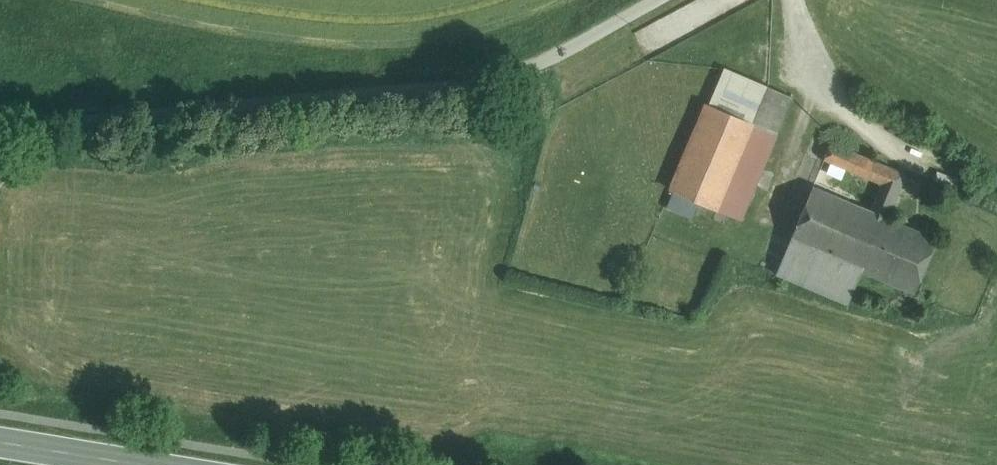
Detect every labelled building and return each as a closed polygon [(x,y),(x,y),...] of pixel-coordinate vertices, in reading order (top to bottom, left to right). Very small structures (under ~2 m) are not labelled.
[(707,106),(752,123),(757,110),(767,86),(724,67),(707,106)] [(757,110),(782,122),(793,97),(767,86),(757,110)] [(752,123),(707,106),(672,191),(716,208),(752,123)] [(782,122),(757,110),(752,123),(777,135),(782,122)] [(777,135),(752,123),(716,208),(715,210),(741,221),(777,135)] [(813,187),(790,241),(862,271),(865,272),(887,219),(906,175),(831,143),(824,160),(881,185),(870,211),(813,187)] [(914,293),(937,240),(887,219),(865,272),(914,293)] [(848,305),(862,271),(790,241),(776,274),(848,305)]
